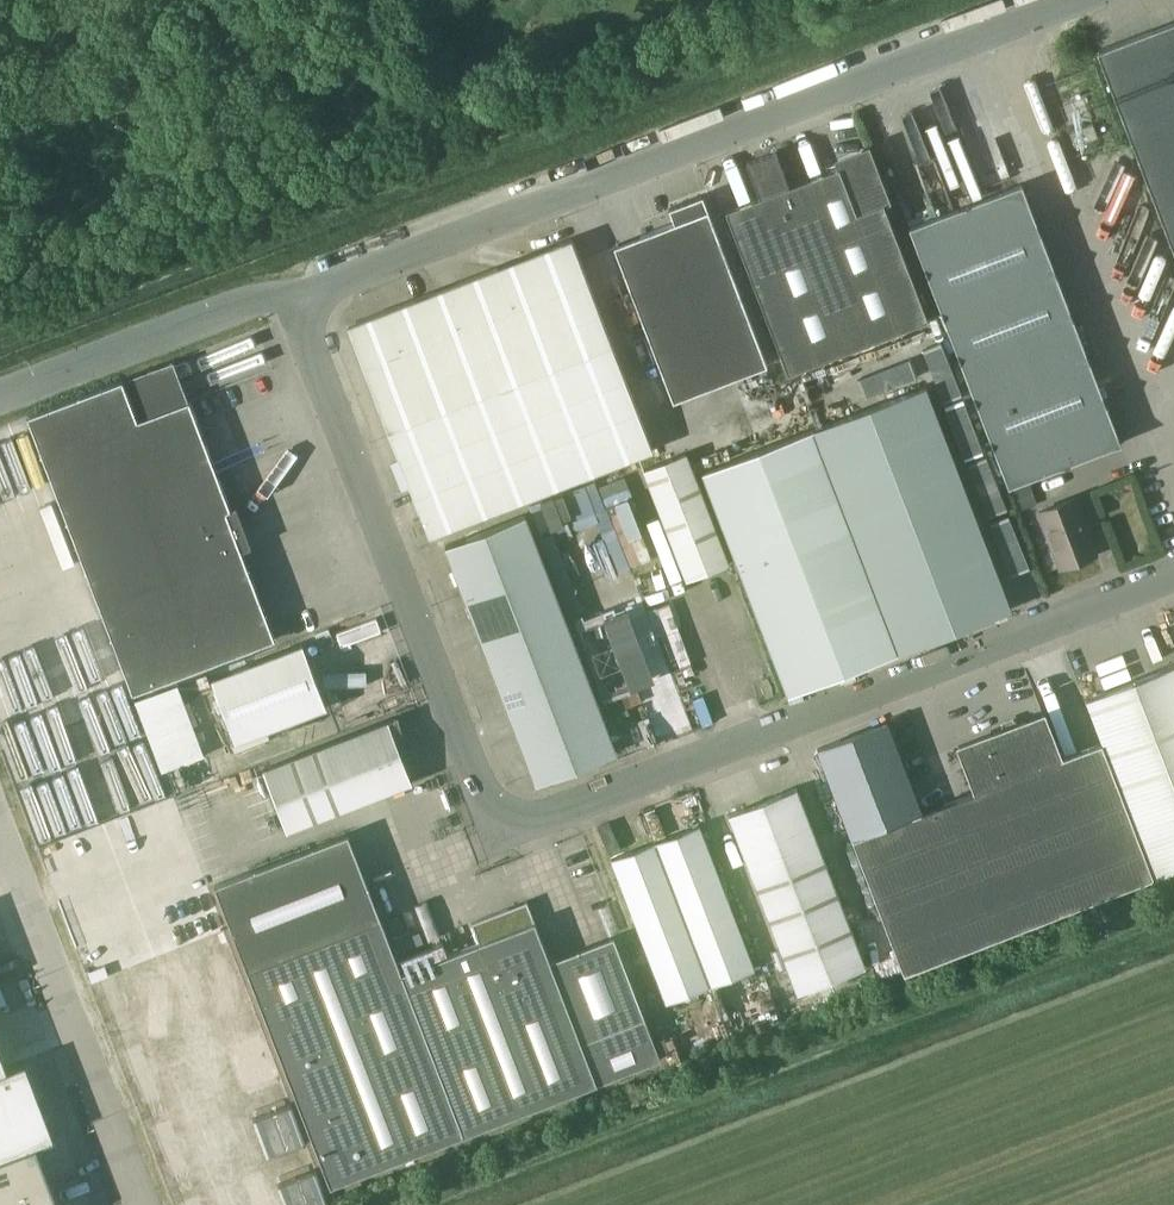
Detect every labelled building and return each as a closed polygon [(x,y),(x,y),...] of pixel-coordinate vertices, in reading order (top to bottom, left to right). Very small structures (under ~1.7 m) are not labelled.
[(1173,249),(1173,21),(1097,51),(1173,249)] [(1077,143),(1099,135),(1094,123),(1072,131),(1077,143)] [(789,372),(929,318),(885,201),(858,211),(840,165),(802,180),(800,176),(791,172),(786,173),(777,150),(748,161),(761,196),(727,209),(789,372)] [(1010,484),(1122,441),(1023,183),(911,226),(1010,484)] [(674,399),(769,363),(704,193),(670,206),(676,221),(615,244),(674,399)] [(429,535),(598,470),(654,449),(573,237),(348,324),(429,535)] [(798,375),(808,394),(843,376),(833,357),(798,375)] [(133,693),(276,638),(242,549),(252,545),(237,504),(231,506),(190,398),(138,418),(123,378),(27,414),(133,693)] [(926,385),(815,427),(901,650),(905,649),(948,632),(1012,608),(926,385)] [(703,470),(789,694),(901,650),(815,427),(703,470)] [(687,579),(729,563),(686,452),(644,468),(687,579)] [(562,494),(541,501),(551,528),(563,524),(561,518),(570,515),(562,494)] [(1062,567),(1097,553),(1074,497),(1040,511),(1062,567)] [(483,640),(563,609),(526,514),(446,544),(483,640)] [(673,662),(690,658),(677,599),(660,603),(673,662)] [(581,656),(563,609),(483,640),(501,687),(581,656)] [(628,610),(604,620),(629,686),(654,676),(628,610)] [(237,740),(328,705),(304,643),(213,678),(237,740)] [(519,734),(598,704),(599,703),(581,656),(501,687),(519,734)] [(1087,698),(1104,741),(1156,876),(1173,869),(1173,664),(1087,698)] [(181,699),(142,714),(162,767),(201,753),(181,699)] [(599,703),(598,704),(519,734),(537,782),(618,752),(599,703)] [(889,723),(819,750),(853,837),(905,972),(1156,876),(1104,741),(1062,757),(1045,712),(1018,723),(1016,718),(1002,724),(1004,728),(960,745),(977,790),(923,810),(889,723)] [(402,728),(398,716),(397,716),(397,717),(390,720),(389,720),(264,768),(288,829),(413,781),(403,754),(406,752),(406,753),(408,752),(406,745),(412,742),(402,728)] [(799,991),(866,965),(797,787),(730,813),(799,991)] [(657,841),(712,985),(756,968),(700,824),(657,841)] [(403,972),(382,918),(349,833),(216,884),(332,1185),(662,1058),(615,937),(552,961),(531,907),(512,914),(510,907),(473,922),(480,942),(403,972)] [(668,1002),(712,985),(657,841),(613,858),(668,1002)] [(0,1071),(0,1157),(37,1143),(37,1144),(55,1137),(26,1061),(8,1068),(0,1071)] [(0,1157),(0,1202),(51,1183),(37,1144),(37,1143),(0,1157)] [(0,1202),(0,1204),(60,1204),(51,1183),(0,1202)]
